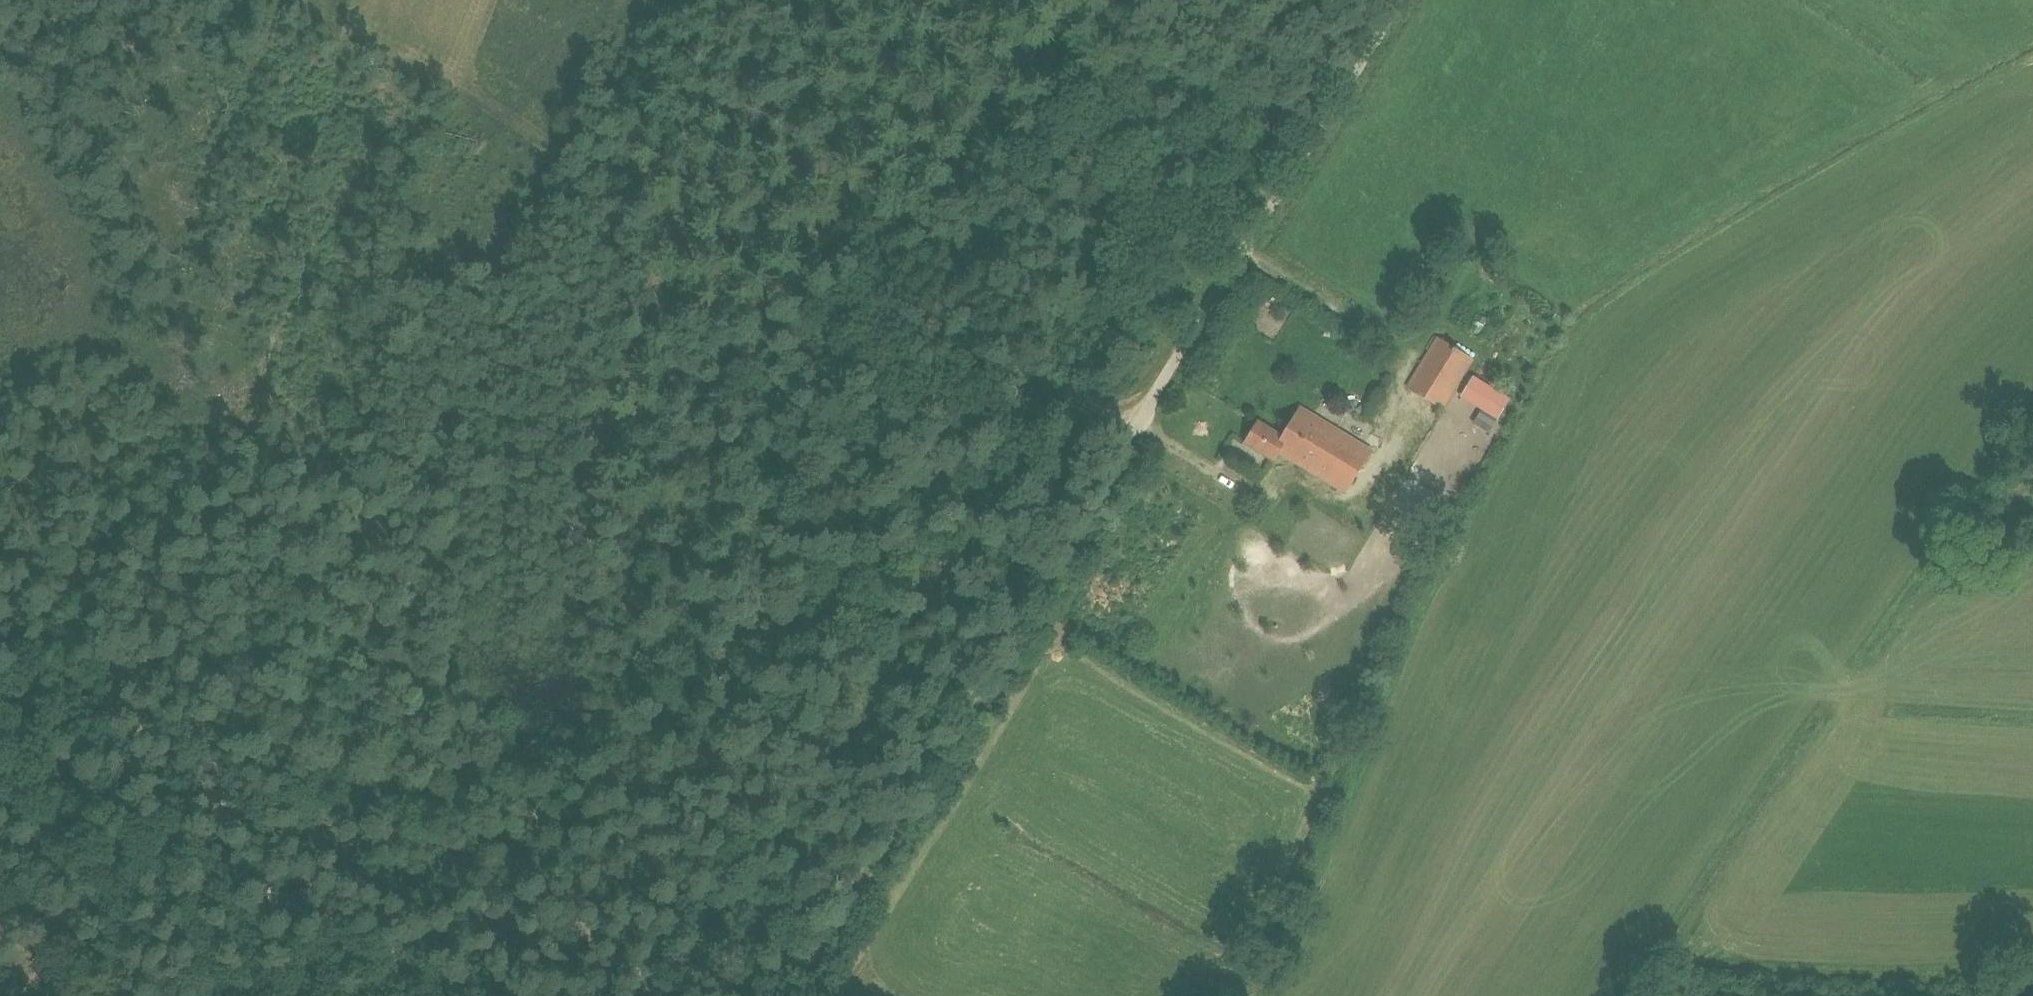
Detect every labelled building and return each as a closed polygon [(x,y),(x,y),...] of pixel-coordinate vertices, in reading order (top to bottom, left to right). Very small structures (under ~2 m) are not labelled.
[(1409,387),(1442,406),(1476,350),(1443,330),(1409,387)] [(1509,398),(1499,392),(1487,412),(1496,418),(1509,398)] [(1372,450),(1321,420),(1301,407),(1284,436),(1259,422),(1246,444),(1275,461),(1280,452),(1347,492),(1372,450)]
